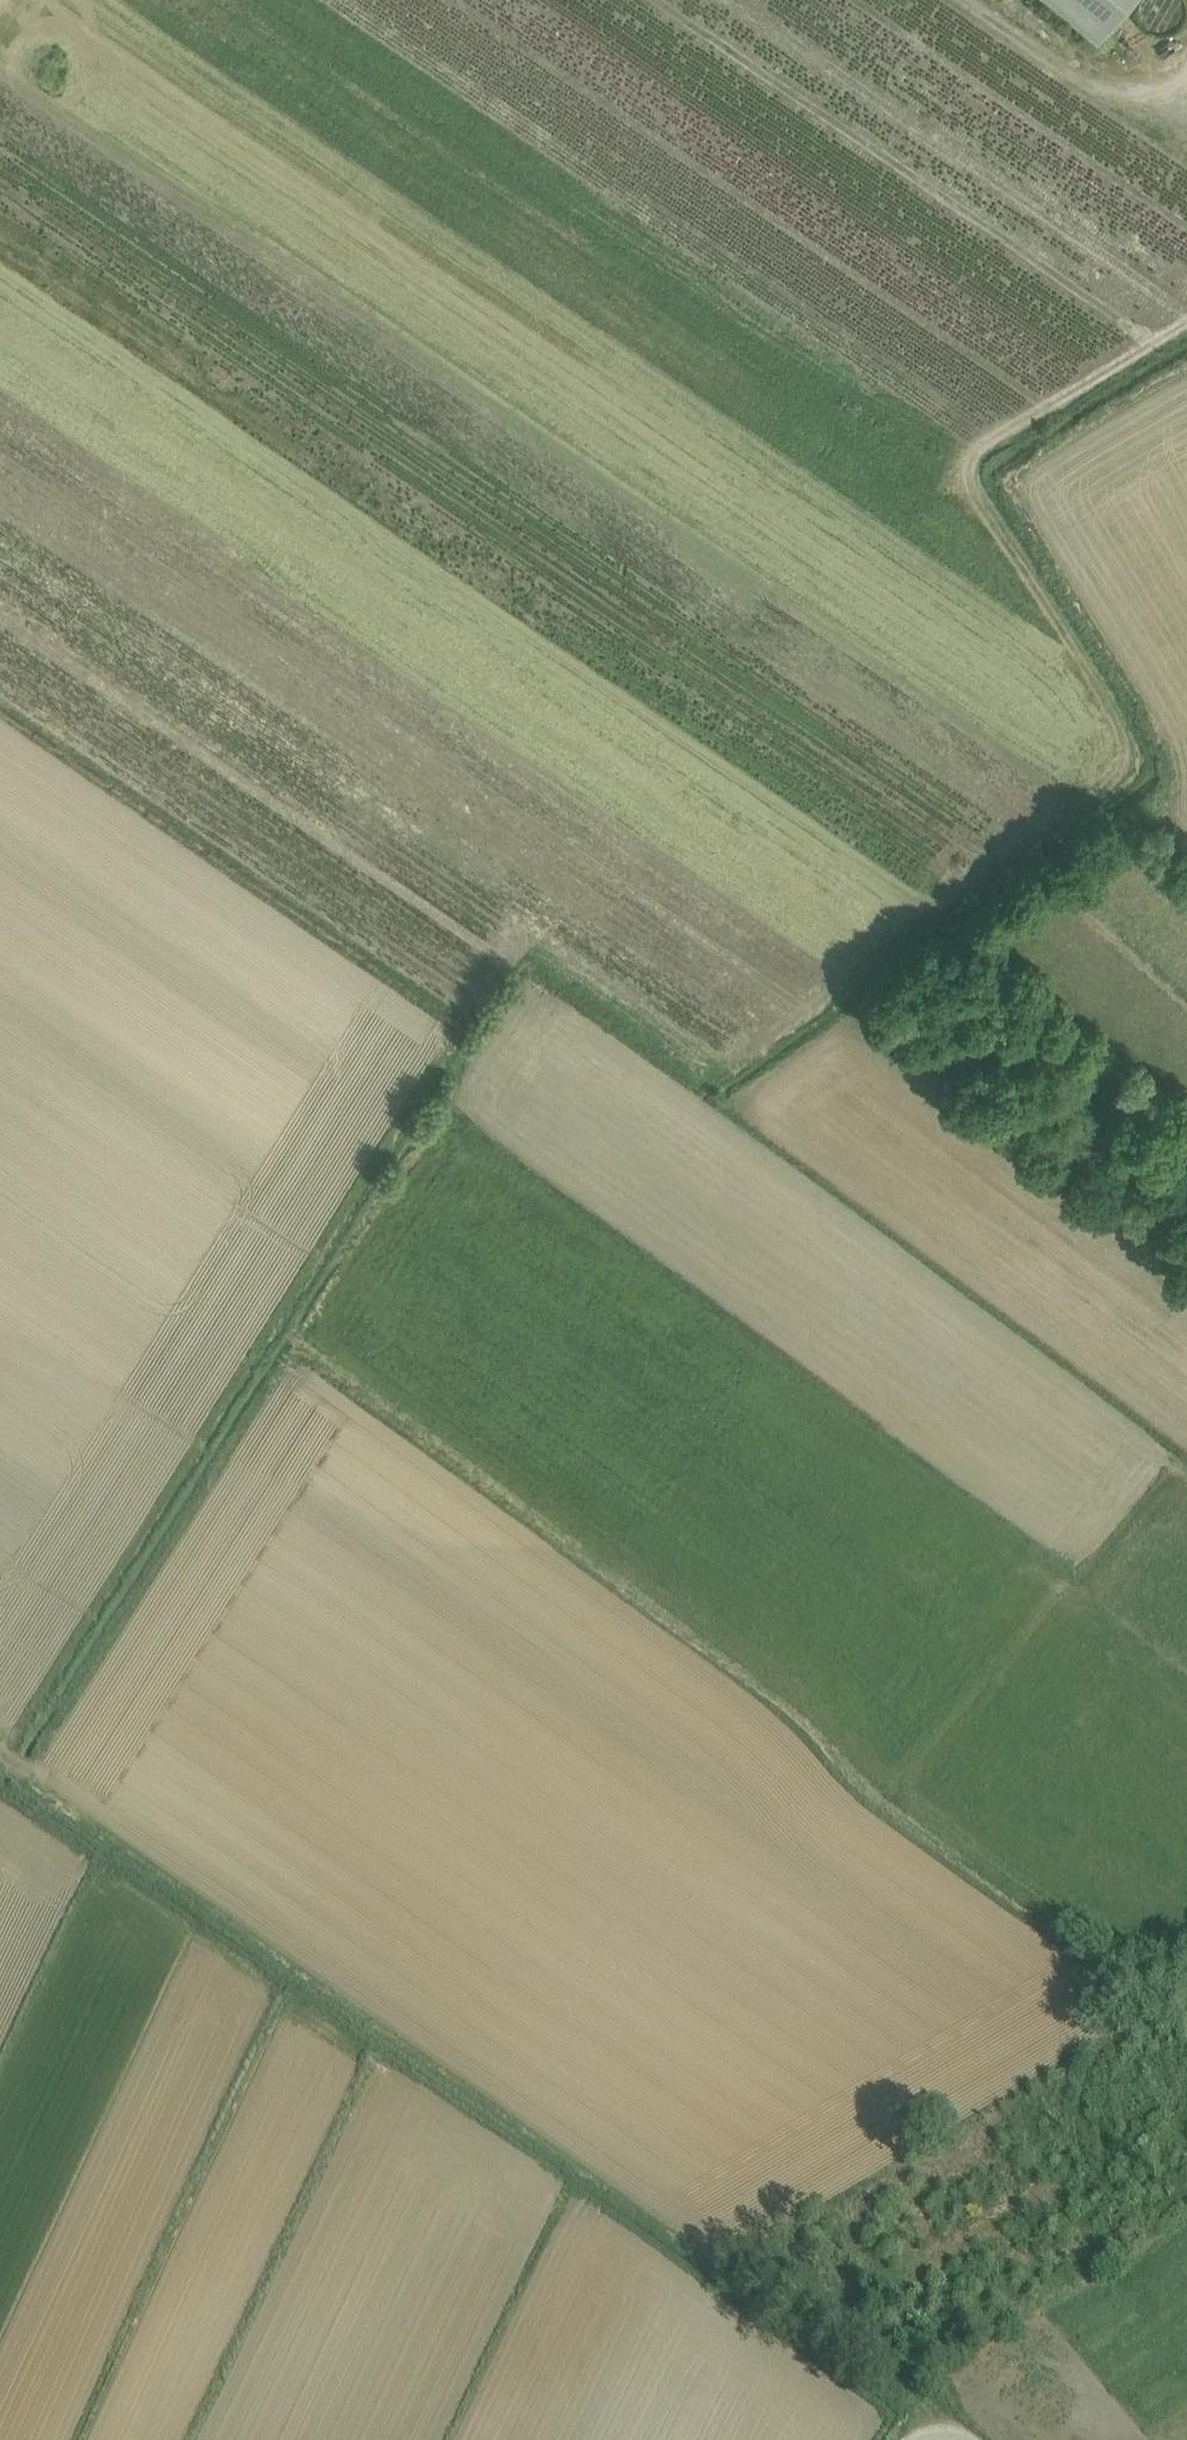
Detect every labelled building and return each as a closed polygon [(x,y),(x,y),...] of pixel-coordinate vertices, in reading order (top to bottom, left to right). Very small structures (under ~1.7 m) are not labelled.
[(1100,40),(1133,0),(1051,0),(1100,40)]
